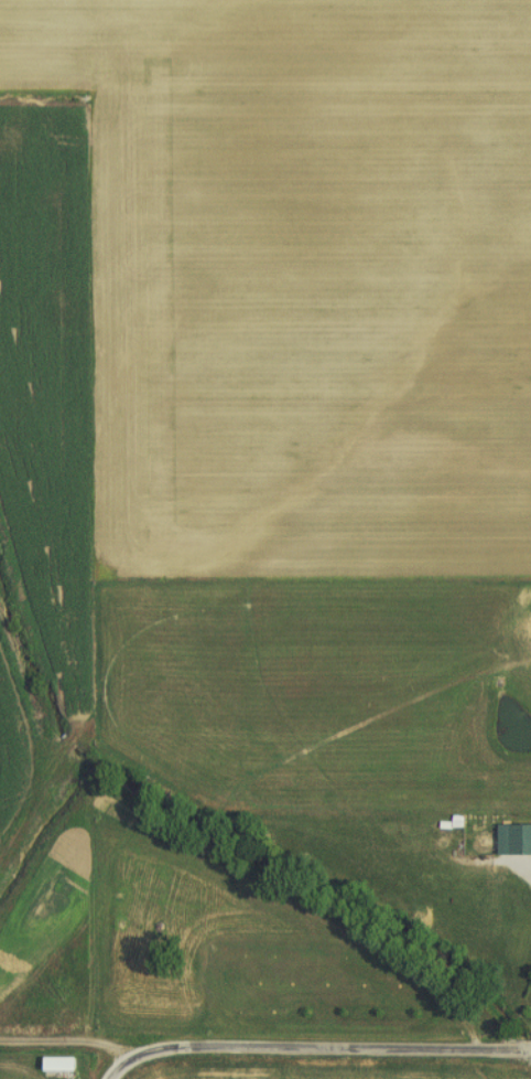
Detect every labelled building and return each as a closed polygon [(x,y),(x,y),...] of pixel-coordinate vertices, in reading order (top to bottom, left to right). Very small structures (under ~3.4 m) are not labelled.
[(499,827),(499,857),(530,857),(530,827),(499,827)] [(79,1060),(46,1060),(46,1074),(79,1074),(79,1060)]
